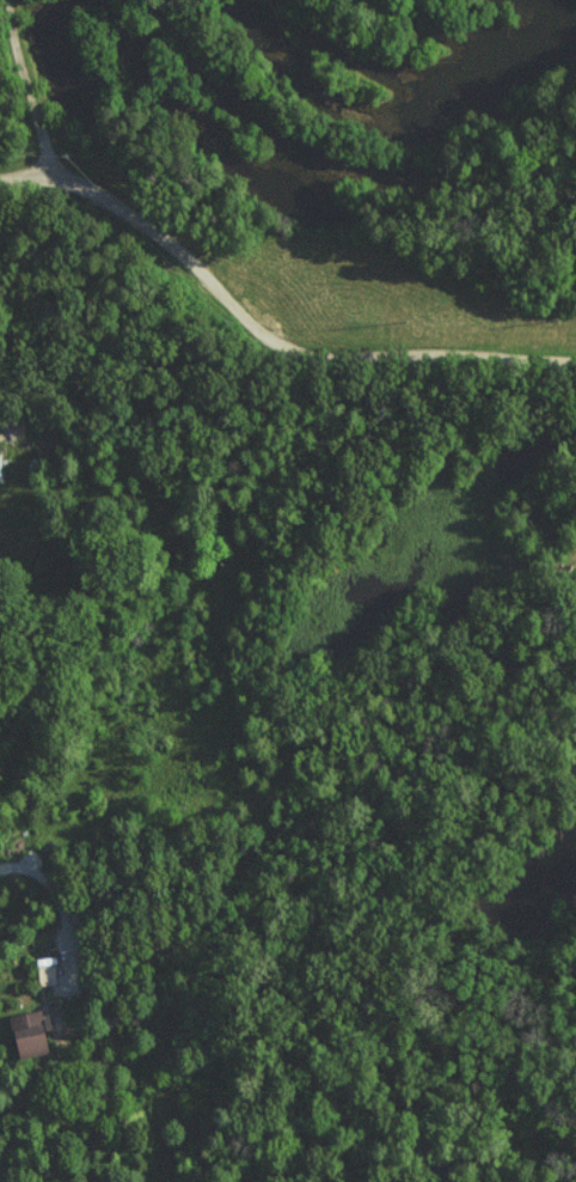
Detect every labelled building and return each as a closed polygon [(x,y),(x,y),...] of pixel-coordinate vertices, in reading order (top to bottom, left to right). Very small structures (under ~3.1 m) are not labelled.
[(35,986),(52,985),(52,966),(35,966),(35,986)] [(11,1058),(46,1054),(43,1027),(48,1026),(47,1022),(42,1023),(40,1011),(7,1015),(11,1058)]
